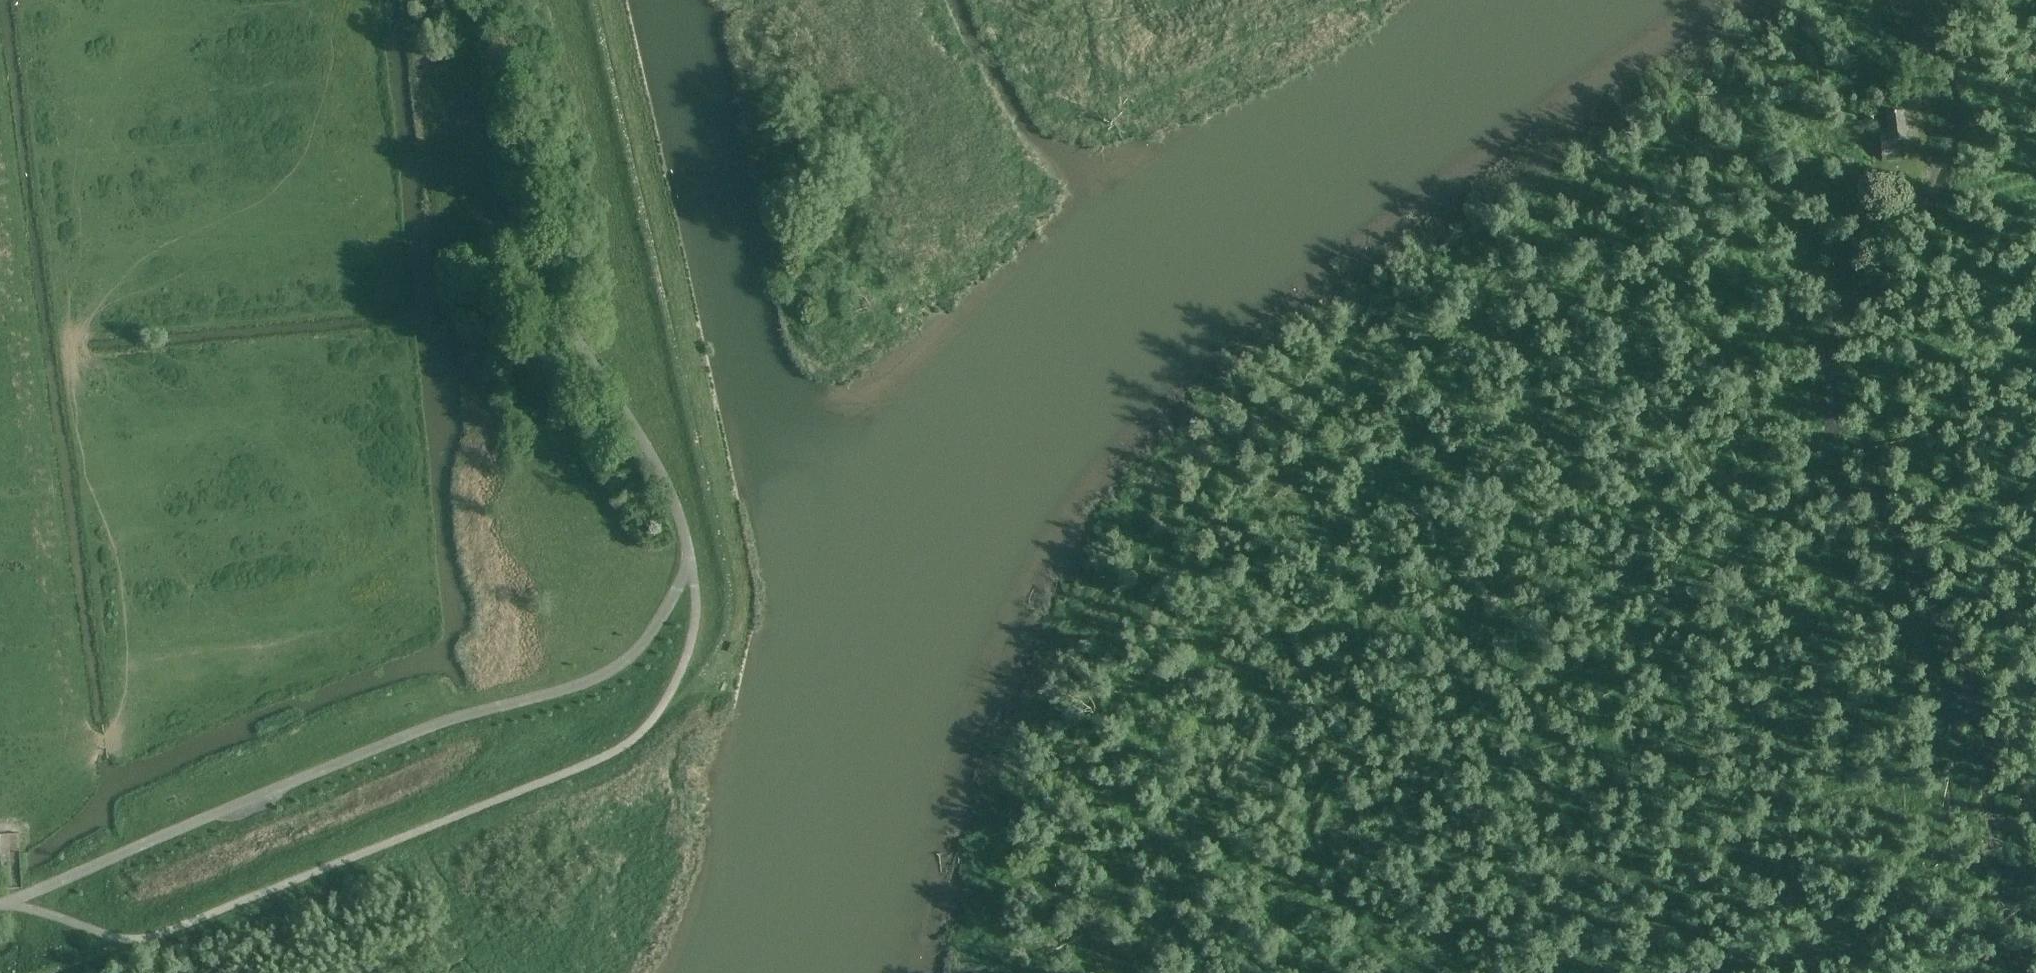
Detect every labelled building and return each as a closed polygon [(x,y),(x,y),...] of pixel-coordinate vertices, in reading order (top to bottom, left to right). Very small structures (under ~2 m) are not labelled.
[(1904,112),(1885,113),(1889,143),(1907,141),(1904,112)]
